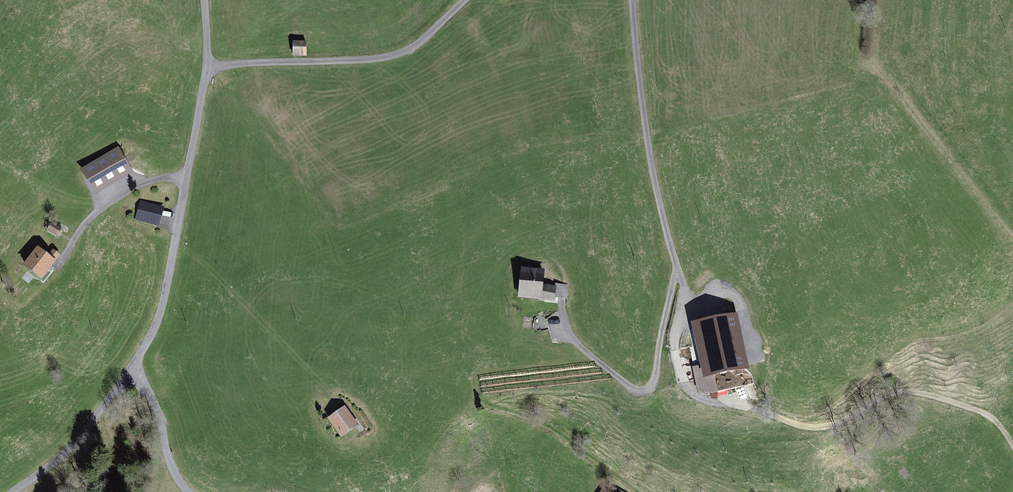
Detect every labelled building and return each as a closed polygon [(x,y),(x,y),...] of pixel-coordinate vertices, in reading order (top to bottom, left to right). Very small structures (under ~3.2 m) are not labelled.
[(306,43),(293,43),(293,55),(306,55),(306,43)] [(131,173),(116,149),(79,171),(93,195),(131,173)] [(162,210),(141,205),(137,223),(158,228),(162,210)] [(63,229),(51,222),(45,232),(57,239),(63,229)] [(54,263),(36,250),(25,266),(43,279),(54,263)] [(546,270),(521,269),(519,297),(544,299),(546,270)] [(728,318),(695,323),(702,365),(690,367),(695,396),(715,393),(712,373),(736,369),(728,318)] [(346,407),(328,419),(340,437),(358,426),(346,407)]
